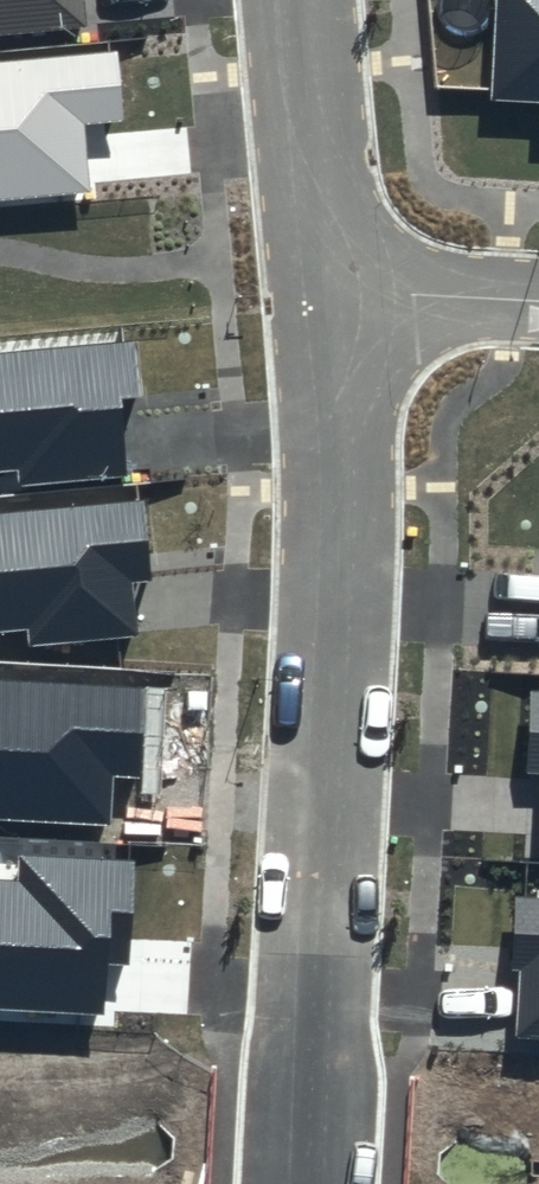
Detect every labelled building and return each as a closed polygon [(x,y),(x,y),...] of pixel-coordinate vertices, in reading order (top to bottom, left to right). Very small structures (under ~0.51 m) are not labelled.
[(87,26),(84,0),(0,0),(0,35),(87,26)] [(491,101),(538,104),(538,0),(496,0),(491,101)] [(90,189),(84,125),(127,121),(120,48),(0,60),(0,198),(90,189)] [(0,355),(0,470),(18,468),(20,488),(126,477),(119,399),(139,397),(134,342),(0,355)] [(143,498),(0,513),(0,631),(26,629),(28,647),(137,636),(131,581),(151,579),(143,498)] [(0,680),(0,818),(110,824),(112,776),(141,778),(146,688),(0,680)] [(531,691),(527,773),(538,774),(538,691),(531,691)] [(18,854),(16,881),(0,880),(0,1009),(104,1015),(107,965),(130,966),(136,860),(18,854)] [(516,898),(512,970),(520,970),(516,1038),(538,1039),(538,899),(516,898)]
